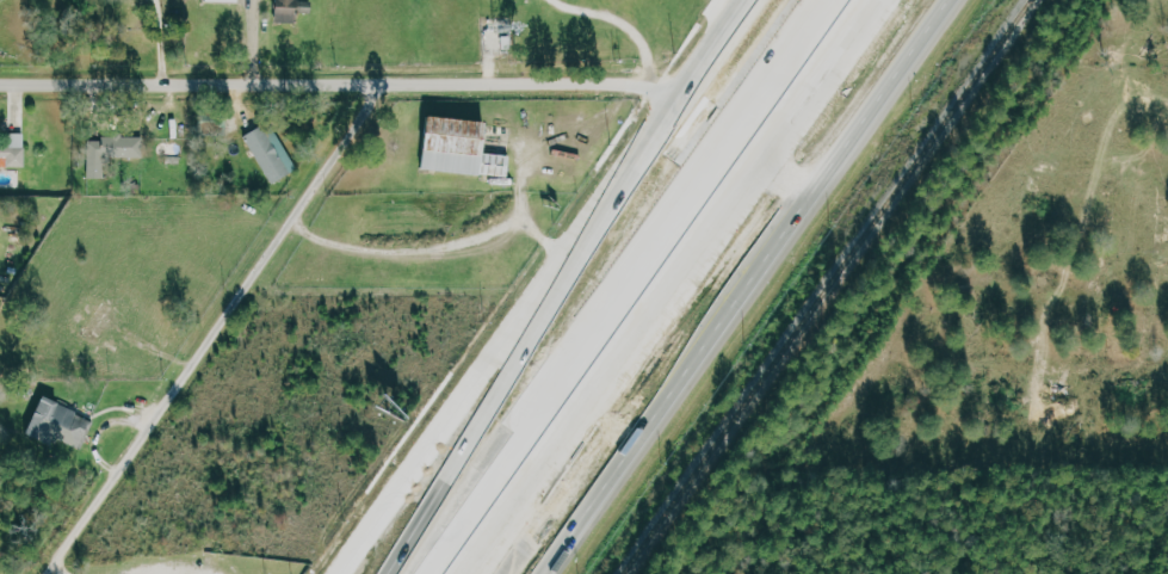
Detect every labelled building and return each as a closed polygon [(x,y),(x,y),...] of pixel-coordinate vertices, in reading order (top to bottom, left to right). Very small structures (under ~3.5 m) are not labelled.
[(281,23),(303,24),(303,13),(318,13),(318,2),(303,2),(303,0),(282,0),(281,23)] [(492,121),(435,118),(432,172),(515,177),(516,156),(495,154),(496,138),(491,138),(492,121)] [(277,185),(301,171),(273,123),(249,137),(277,185)] [(11,157),(11,168),(29,167),(29,134),(14,135),(15,147),(0,148),(0,139),(0,157),(11,157)] [(91,139),(90,179),(108,179),(108,160),(145,160),(145,139),(91,139)] [(98,417),(47,399),(33,437),(55,445),(57,439),(86,450),(98,417)]
